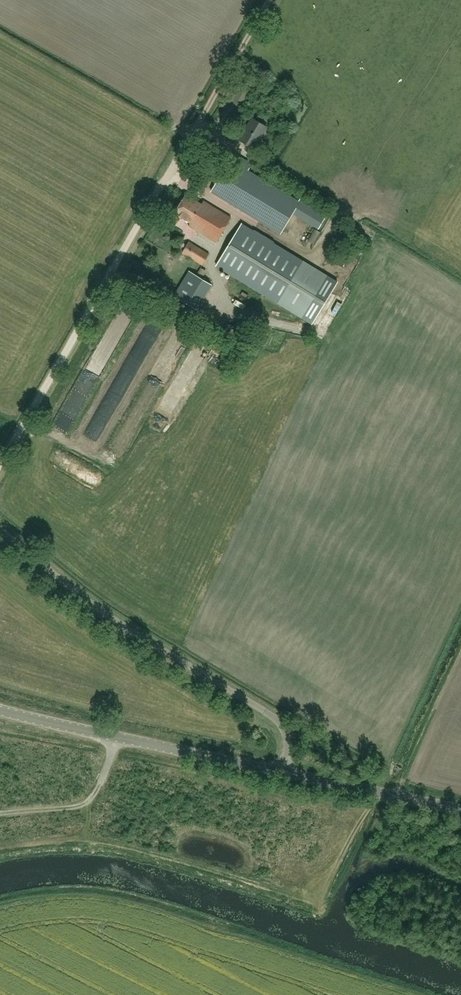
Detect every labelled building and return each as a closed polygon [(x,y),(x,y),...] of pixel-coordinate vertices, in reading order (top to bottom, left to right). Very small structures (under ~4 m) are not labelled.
[(235,122),(259,80),(246,73),(223,116),(235,122)] [(254,148),(267,127),(253,118),(240,139),(254,148)] [(280,232),(299,201),(231,159),(212,191),(280,232)] [(216,242),(231,217),(204,200),(202,203),(186,194),(174,213),(190,222),(189,225),(216,242)] [(327,276),(303,261),(241,223),(216,265),(302,317),(327,276)] [(311,239),(316,242),(323,232),(318,229),(311,239)] [(203,265),(209,253),(189,241),(182,253),(203,265)] [(197,309),(212,285),(189,270),(174,295),(197,309)] [(174,328),(148,385),(163,392),(189,335),(174,328)] [(105,370),(116,346),(103,340),(92,365),(105,370)] [(173,394),(185,399),(203,354),(191,350),(173,394)]
